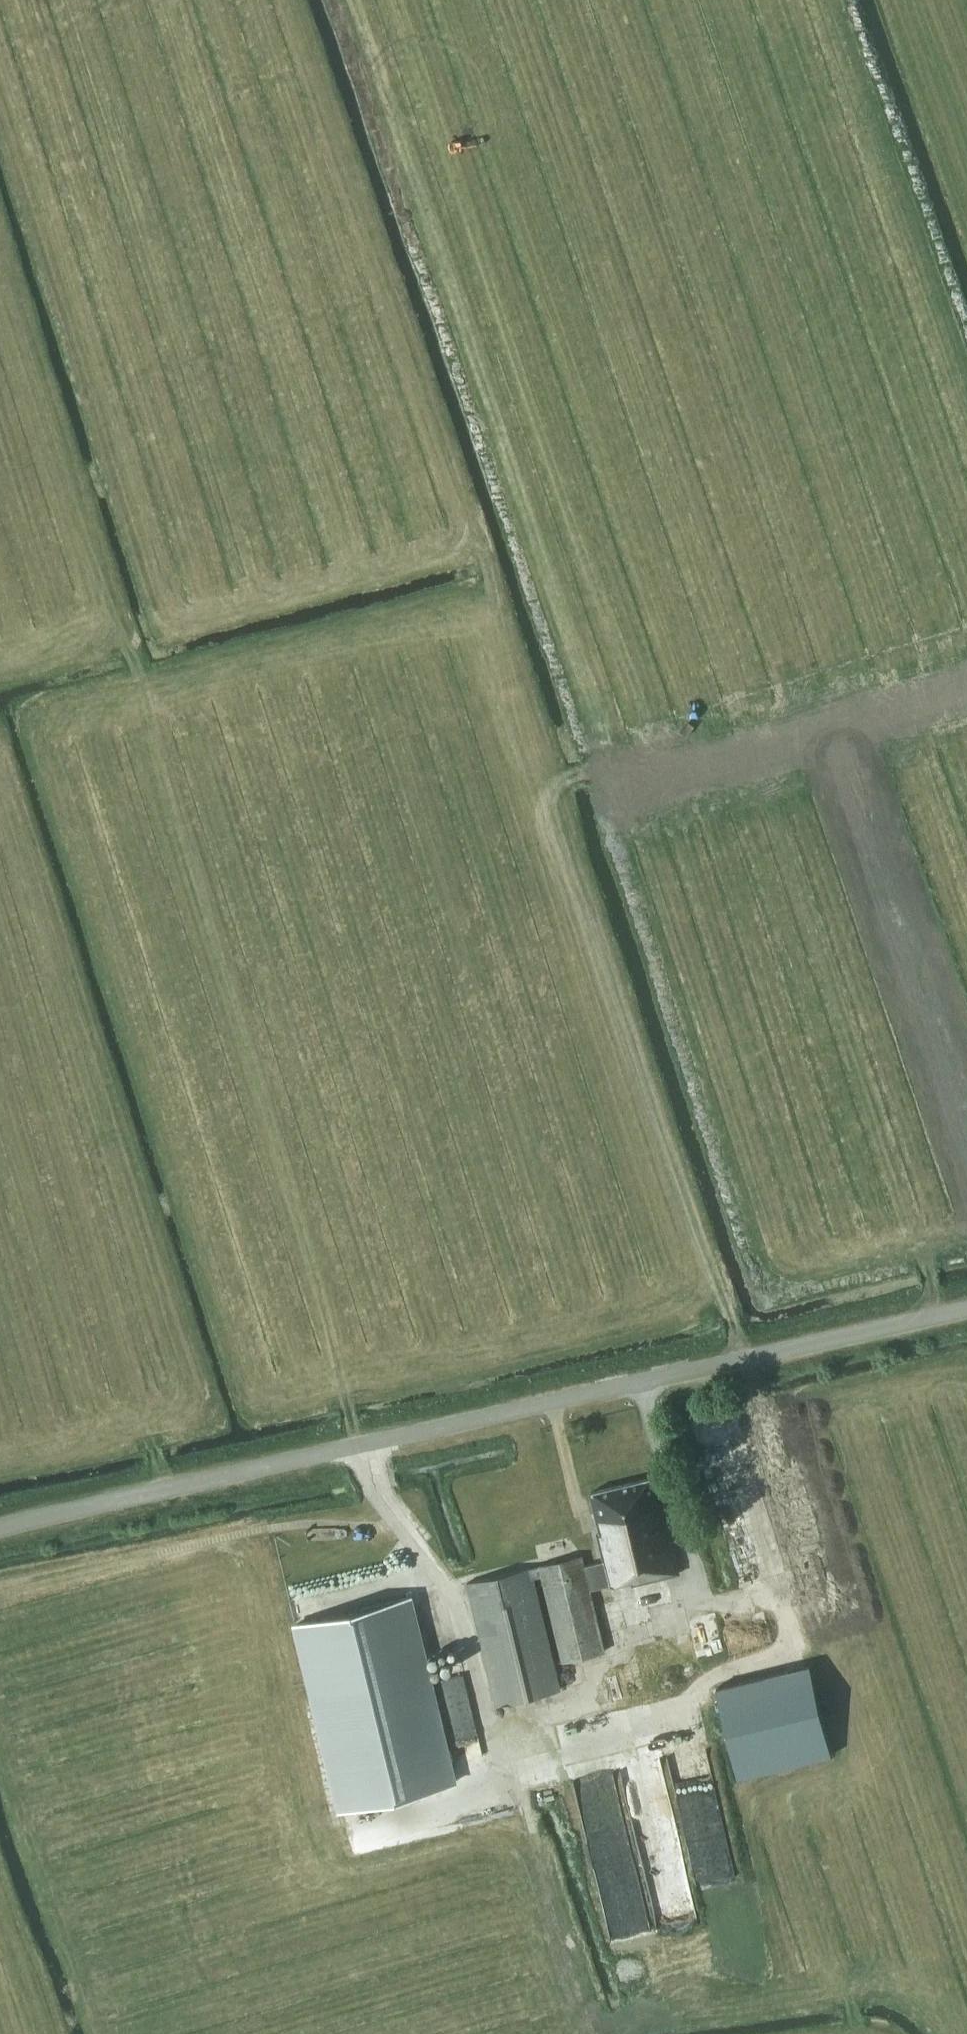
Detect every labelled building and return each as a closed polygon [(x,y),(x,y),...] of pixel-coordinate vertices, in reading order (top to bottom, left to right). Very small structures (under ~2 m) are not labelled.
[(682,1573),(658,1476),(593,1492),(603,1531),(598,1532),(606,1562),(586,1567),(583,1555),(465,1584),(495,1705),(559,1690),(532,1578),(542,1576),(563,1661),(606,1650),(591,1590),(609,1585),(610,1586),(632,1581),(633,1585),(682,1573)] [(292,1623),(337,1810),(458,1782),(413,1594),(292,1623)] [(810,1664),(717,1687),(738,1776),(831,1754),(810,1664)]
